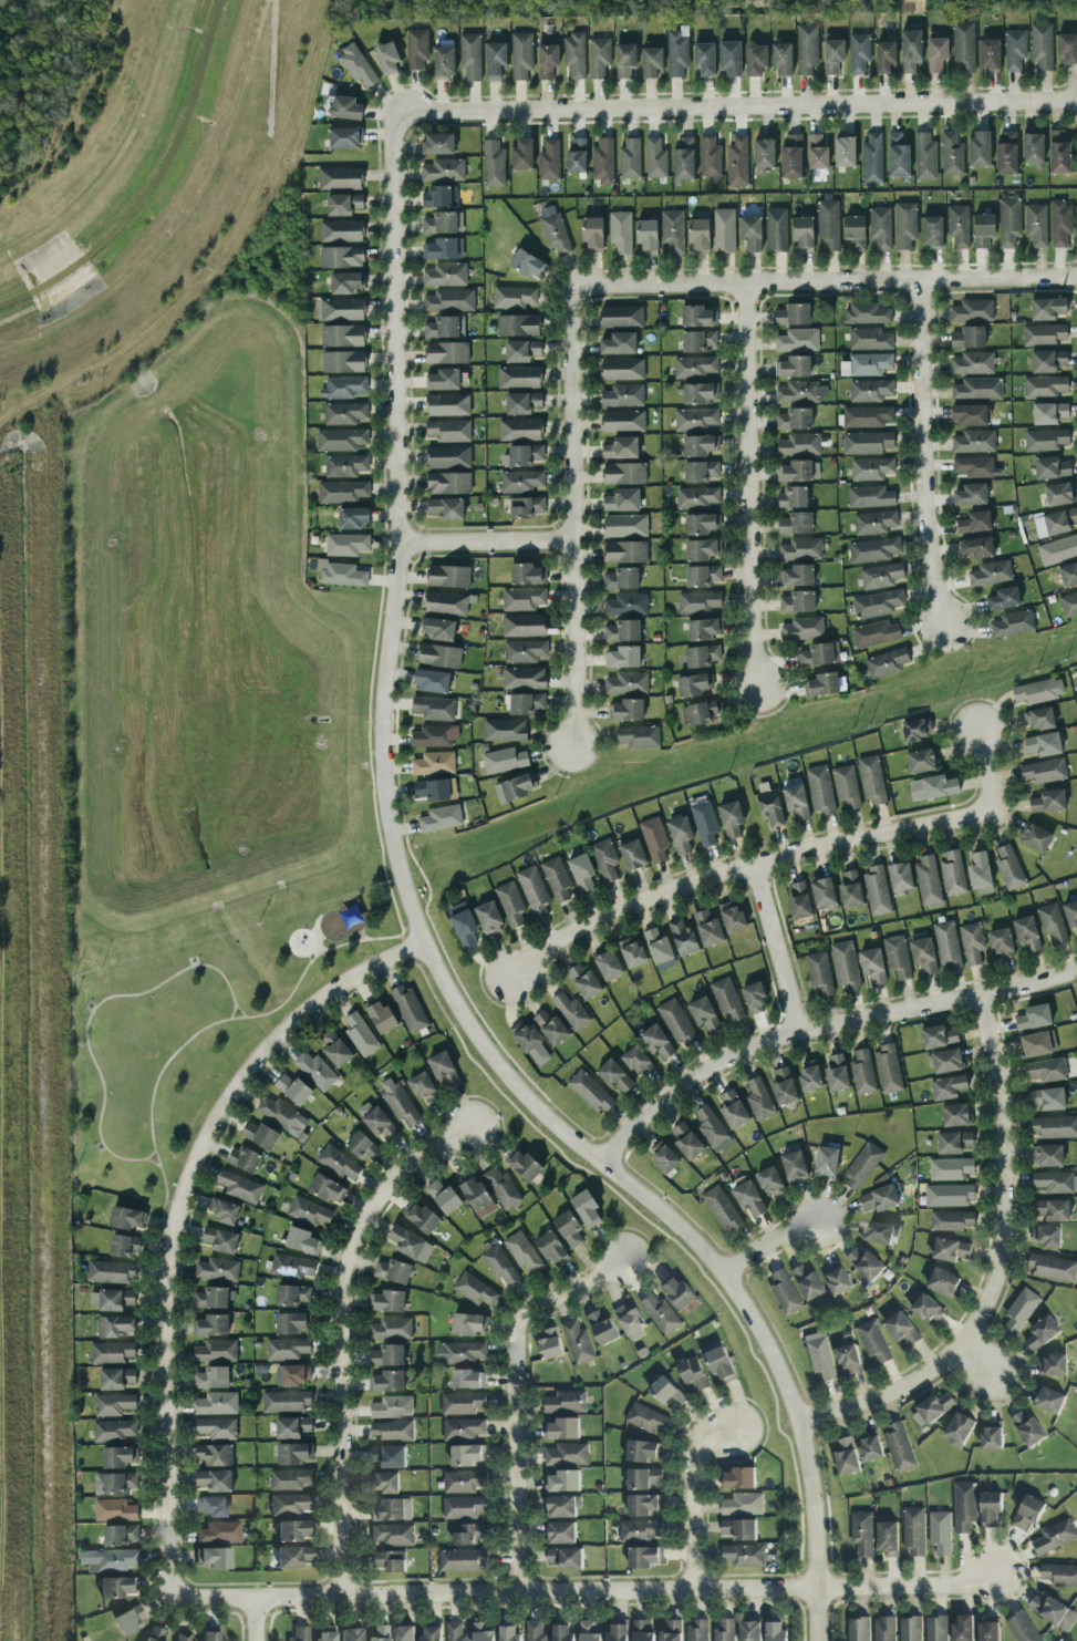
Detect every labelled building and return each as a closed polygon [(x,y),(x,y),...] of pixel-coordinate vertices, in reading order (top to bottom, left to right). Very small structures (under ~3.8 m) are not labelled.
[(974,22),(952,23),(954,73),(975,72),(974,22)] [(1051,24),(1031,24),(1031,62),(1037,62),(1037,71),(1052,71),(1051,24)] [(817,25),(797,25),(798,75),(812,75),(812,66),(818,66),(817,25)] [(668,77),(683,77),(683,68),(689,68),(688,28),(667,29),(668,77)] [(428,29),(407,29),(408,70),(423,70),(423,61),(428,60),(428,29)] [(922,30),(901,30),(901,73),(915,74),(916,64),(922,64),(922,30)] [(1004,31),(1005,72),(1021,72),(1021,59),(1027,59),(1026,30),(1004,31)] [(533,70),(532,33),(511,33),(512,80),(527,80),(527,70),(533,70)] [(869,33),(849,34),(850,75),(865,75),(865,61),(870,61),(869,33)] [(1058,34),(1058,64),(1076,64),(1076,33),(1058,34)] [(481,81),(480,34),(459,34),(460,69),(466,69),(466,81),(481,81)] [(585,79),(584,34),(563,34),(564,66),(570,66),(570,79),(585,79)] [(395,63),(400,61),(391,37),(371,44),(384,77),(398,71),(395,63)] [(611,65),(610,38),(589,38),(590,79),(605,79),(604,66),(611,65)] [(942,73),(942,60),(948,60),(948,38),(928,38),(928,73),(942,73)] [(824,75),(838,75),(838,62),(844,62),(844,40),(824,40),(824,75)] [(980,40),(979,71),(1000,71),(1000,40),(980,40)] [(379,80),(352,41),(335,53),(355,82),(359,79),(366,89),(379,80)] [(740,41),(720,41),(721,77),(741,77),(740,41)] [(501,81),(501,70),(506,69),(506,42),(485,42),(485,81),(501,81)] [(539,80),(553,79),(552,67),(558,67),(558,42),(538,43),(539,80)] [(895,42),(876,42),(876,74),(890,74),(890,66),(896,65),(895,42)] [(696,77),(715,77),(714,43),(695,43),(696,77)] [(791,43),(772,43),(772,68),(779,68),(779,76),(792,76),(791,43)] [(636,69),(636,44),(616,44),(616,78),(630,78),(631,69),(636,69)] [(765,44),(745,44),(746,77),(766,76),(765,44)] [(454,77),(455,47),(434,46),(434,77),(454,77)] [(663,47),(642,48),(642,78),(657,78),(657,69),(663,69),(663,47)] [(354,104),(355,97),(331,96),(330,117),(362,119),(362,105),(354,104)] [(330,128),(330,148),(360,148),(361,128),(330,128)] [(1016,174),(1017,131),(998,130),(997,174),(1016,174)] [(1049,174),(1070,173),(1070,142),(1063,142),(1063,130),(1049,130),(1049,174)] [(970,167),(990,167),(989,131),(969,131),(970,167)] [(889,177),(910,176),(909,144),(903,144),(903,132),(887,132),(889,177)] [(915,180),(937,180),(936,141),(930,141),(930,132),(914,132),(915,180)] [(963,174),(963,143),(956,143),(956,132),(941,132),(942,174),(963,174)] [(422,154),(454,154),(454,133),(422,134),(422,154)] [(882,183),(881,133),(868,133),(868,142),(861,142),(862,184),(882,183)] [(1043,134),(1023,133),(1022,163),(1043,163),(1043,134)] [(801,134),(782,135),(783,178),(802,177),(801,134)] [(808,169),(828,169),(828,146),(822,146),(822,134),(807,134),(808,169)] [(747,135),(733,136),(733,145),(727,145),(727,186),(748,186),(747,135)] [(693,180),(694,137),(679,136),(678,149),(674,149),(673,179),(693,180)] [(614,185),(613,137),(598,137),(598,147),(592,147),(592,186),(614,185)] [(667,177),(666,150),(661,150),(660,137),(645,137),(646,178),(667,177)] [(720,145),(715,145),(715,137),(699,137),(700,177),(721,177),(720,145)] [(835,167),(855,166),(854,137),(834,137),(835,167)] [(539,180),(559,179),(558,138),(544,139),(544,152),(538,152),(539,180)] [(566,152),(566,173),(586,172),(586,138),(571,138),(571,152),(566,152)] [(619,178),(640,178),(639,138),(624,138),(625,148),(619,148),(619,178)] [(512,170),(533,169),(532,139),(516,139),(516,147),(511,147),(512,170)] [(754,168),(774,168),(774,139),(754,139),(754,168)] [(504,148),(498,149),(498,140),(482,140),(483,188),(505,187),(504,148)] [(464,159),(431,159),(432,165),(421,165),(421,182),(464,181),(464,159)] [(362,168),(319,167),(319,188),(361,189),(362,168)] [(423,186),(423,207),(451,207),(450,186),(423,186)] [(363,194),(327,194),(327,216),(351,216),(351,209),(363,209),(363,194)] [(1021,237),(1020,198),(998,198),(1000,249),(1015,248),(1015,237),(1021,237)] [(816,201),(817,240),(822,240),(822,251),(839,251),(838,200),(816,201)] [(916,202),(895,203),(896,250),(911,250),(910,241),(917,241),(916,202)] [(1051,202),(1052,248),(1067,247),(1066,234),(1072,234),(1072,202),(1051,202)] [(541,209),(544,217),(539,219),(548,249),(554,247),(557,258),(571,253),(556,204),(541,209)] [(1047,248),(1046,204),(1024,205),(1025,237),(1031,237),(1031,248),(1047,248)] [(968,249),(968,206),(947,206),(947,238),(953,238),(953,249),(968,249)] [(890,207),(869,208),(870,240),(873,240),(874,251),(891,250),(890,207)] [(765,208),(766,251),(787,251),(787,208),(765,208)] [(713,209),(714,252),(735,252),(734,209),(713,209)] [(660,211),(661,243),(669,243),(669,255),(684,255),(683,210),(660,211)] [(457,233),(456,211),(432,212),(432,217),(421,218),(421,234),(457,233)] [(631,255),(631,212),(609,212),(610,244),(615,244),(616,255),(631,255)] [(974,214),(974,248),(988,248),(988,236),(994,236),(994,214),(974,214)] [(864,216),(843,216),(844,240),(848,240),(849,251),(865,251),(864,216)] [(942,216),(921,217),(922,247),(943,246),(942,216)] [(602,217),(581,218),(582,242),(586,242),(587,253),(603,252),(602,217)] [(761,217),(739,217),(739,241),(746,241),(746,252),(761,253),(761,217)] [(812,217),(791,217),(792,242),(796,242),(796,252),(813,251),(812,217)] [(708,219),(688,219),(688,243),(693,243),(693,255),(709,254),(708,219)] [(362,220),(320,221),(320,243),(363,241),(362,220)] [(656,220),(635,220),(636,245),(642,245),(643,255),(657,255),(656,220)] [(422,260),(457,259),(457,238),(434,238),(434,243),(422,243),(422,260)] [(320,267),(363,268),(364,247),(320,247),(320,267)] [(508,264),(537,281),(547,264),(518,247),(508,264)] [(433,264),(433,270),(422,270),(423,286),(466,285),(466,263),(433,264)] [(364,292),(364,273),(331,273),(331,293),(364,292)] [(492,308),(524,309),(525,303),(536,303),(537,288),(493,287),(492,308)] [(474,289),(434,290),(434,296),(423,296),(423,312),(474,311),(474,289)] [(1056,320),(1055,315),(1067,315),(1066,298),(1031,299),(1031,321),(1056,320)] [(364,320),(363,299),(320,300),(321,321),(364,320)] [(949,306),(950,322),(993,321),(992,299),(960,300),(960,306),(949,306)] [(846,323),(892,323),(891,308),(878,308),(878,302),(846,302),(846,323)] [(775,325),(809,325),(809,303),(785,303),(785,310),(774,310),(775,325)] [(716,326),(716,310),(703,310),(703,305),(681,306),(682,326),(716,326)] [(600,307),(600,327),(643,326),(643,306),(600,307)] [(496,316),(496,337),(540,336),(539,315),(496,316)] [(458,337),(458,316),(434,316),(434,322),(423,322),(423,337),(458,337)] [(364,325),(322,326),(322,347),(364,346),(364,325)] [(1067,325),(1022,325),(1023,345),(1056,345),(1056,340),(1067,340),(1067,325)] [(984,326),(960,327),(961,333),(950,333),(951,348),(985,348),(984,326)] [(849,350),(892,349),(892,334),(881,334),(881,328),(849,328),(849,350)] [(818,329),(785,329),(786,335),(774,336),(775,352),(818,351),(818,329)] [(683,353),(705,352),(705,346),(717,346),(716,331),(682,332),(683,353)] [(635,332),(610,333),(611,339),(599,340),(599,354),(636,354),(635,332)] [(530,362),(529,356),(541,355),(540,340),(505,341),(505,363),(530,362)] [(468,364),(468,343),(426,342),(426,363),(468,364)] [(1031,351),(1032,373),(1056,373),(1056,366),(1067,366),(1067,350),(1031,351)] [(322,373),(364,372),(364,351),(322,352),(322,373)] [(961,352),(961,359),(950,359),(950,375),(994,373),(993,352),(961,352)] [(881,376),(881,370),(893,370),(892,353),(849,354),(850,376),(881,376)] [(810,355),(786,356),(786,361),(775,361),(775,377),(810,376),(810,355)] [(673,357),(674,377),(717,377),(717,357),(673,357)] [(643,380),(644,359),(601,358),(601,379),(643,380)] [(540,367),(497,368),(497,388),(541,387),(540,367)] [(425,389),(458,390),(459,368),(437,368),(437,373),(425,373),(425,389)] [(367,392),(367,377),(325,378),(326,389),(319,389),(320,399),(354,399),(354,392),(367,392)] [(1068,396),(1068,377),(1024,377),(1024,397),(1068,396)] [(1002,398),(1001,378),(962,378),(962,385),(951,385),(951,399),(1002,398)] [(850,402),(882,402),(882,396),(893,395),(893,380),(850,381),(850,402)] [(775,388),(775,404),(820,403),(820,397),(827,396),(827,386),(819,386),(818,381),(787,382),(787,387),(775,388)] [(707,405),(707,400),(718,400),(718,383),(683,383),(683,405),(707,405)] [(643,406),(643,384),(611,384),(611,391),(600,391),(600,406),(643,406)] [(506,415),(531,415),(531,407),(542,407),(541,393),(506,393),(506,415)] [(470,415),(469,394),(426,395),(427,416),(470,415)] [(324,425),(356,425),(356,419),(367,419),(367,403),(324,404),(324,425)] [(1033,425),(1057,424),(1057,419),(1068,419),(1068,403),(1033,404),(1033,425)] [(987,425),(986,405),(951,405),(951,425),(987,425)] [(883,427),(883,420),(894,420),(893,406),(842,408),(843,428),(883,427)] [(811,408),(786,408),(786,414),(775,414),(775,430),(811,429),(811,408)] [(674,410),(675,431),(707,431),(707,425),(718,425),(718,409),(674,410)] [(601,411),(602,431),(645,430),(644,410),(601,411)] [(541,419),(498,420),(498,441),(541,440),(541,419)] [(470,442),(470,420),(425,421),(425,437),(436,437),(436,442),(470,442)] [(317,452),(356,451),(356,445),(368,444),(368,429),(316,430),(317,452)] [(952,452),(995,452),(995,430),(962,430),(962,437),(952,437),(952,452)] [(1069,444),(1068,430),(1025,431),(1025,451),(1059,450),(1059,445),(1069,444)] [(893,432),(843,433),(844,455),(882,454),(882,449),(893,449),(893,432)] [(819,433),(787,434),(787,440),(776,440),(776,455),(820,455),(819,433)] [(707,457),(707,451),(718,451),(718,436),(684,435),(683,456),(707,457)] [(602,459),(638,458),(637,436),(613,437),(613,444),(601,444),(602,459)] [(502,455),(503,467),(532,466),(532,461),(544,460),(543,445),(508,446),(508,454),(502,455)] [(470,446),(427,447),(428,468),(470,468),(470,446)] [(325,477),(357,477),(357,471),(368,471),(368,455),(325,456),(325,477)] [(995,456),(952,457),(952,473),(965,472),(965,478),(996,477),(995,456)] [(1036,479),(1071,476),(1070,461),(1058,463),(1057,456),(1034,458),(1036,479)] [(852,481),(884,480),(884,474),(894,474),(894,458),(851,459),(852,481)] [(812,481),(811,460),(788,460),(789,466),(776,466),(777,482),(812,481)] [(709,482),(709,477),(719,477),(719,461),(684,462),(684,483),(709,482)] [(645,484),(645,463),(603,463),(603,484),(645,484)] [(500,472),(501,493),(532,492),(532,487),(544,486),(544,471),(500,472)] [(427,473),(427,494),(471,493),(470,472),(427,473)] [(369,481),(318,482),(318,502),(369,501),(369,481)] [(954,505),(986,504),(985,483),(962,484),(962,491),(953,491),(954,505)] [(1073,503),(1071,483),(1044,485),(1046,506),(1073,503)] [(807,507),(807,486),(779,487),(780,508),(807,507)] [(885,486),(847,487),(848,508),(895,506),(894,491),(885,491),(885,486)] [(677,508),(720,507),(719,487),(676,488),(677,508)] [(639,489),(614,489),(613,496),(603,496),(603,511),(638,511),(639,489)] [(509,519),(533,519),(533,513),(544,513),(544,497),(509,498),(509,519)] [(427,499),(427,516),(438,516),(438,520),(463,520),(463,498),(427,499)] [(339,529),(368,529),(368,508),(339,508),(339,529)] [(1037,538),(1071,531),(1070,524),(1076,523),(1076,508),(1032,517),(1037,538)] [(854,513),(855,535),(886,534),(886,527),(897,526),(897,511),(854,513)] [(991,531),(990,511),(967,512),(968,519),(956,520),(957,532),(991,531)] [(812,512),(788,513),(788,519),(778,519),(779,534),(813,533),(812,512)] [(720,514),(685,515),(686,535),(709,535),(709,530),(720,530),(720,514)] [(603,536),(646,537),(647,516),(604,515),(603,536)] [(369,551),(369,534),(326,534),(326,556),(358,556),(358,551),(369,551)] [(1037,546),(1042,565),(1076,555),(1076,534),(1037,546)] [(890,559),(890,554),(901,552),(898,536),(848,543),(851,565),(890,559)] [(994,557),(992,537),(958,540),(960,555),(971,554),(971,559),(994,557)] [(789,539),(789,544),(778,544),(778,560),(821,559),(821,538),(789,539)] [(686,540),(686,561),(708,562),(708,555),(721,555),(721,540),(686,540)] [(605,542),(605,563),(647,562),(647,541),(605,542)] [(367,586),(368,571),(355,571),(355,564),(326,563),(327,559),(316,558),(316,569),(320,569),(320,584),(367,586)] [(978,571),(968,572),(969,586),(1012,582),(1010,560),(977,563),(978,571)] [(1062,588),(1076,585),(1076,562),(1058,566),(1062,588)] [(533,563),(511,563),(511,584),(546,584),(546,567),(533,568),(533,563)] [(904,578),(902,563),(860,568),(862,590),(894,587),(894,579),(904,578)] [(814,585),(813,564),(790,565),(790,570),(778,570),(779,586),(814,585)] [(426,586),(469,588),(470,567),(427,565),(426,586)] [(721,581),(721,566),(686,567),(686,587),(710,587),(710,581),(721,581)] [(638,567),(614,568),(614,573),(603,574),(604,590),(638,588),(638,567)] [(988,610),(1020,607),(1018,586),(995,589),(995,596),(987,597),(988,610)] [(851,599),(856,620),(894,612),(893,608),(905,605),(902,588),(851,599)] [(503,611),(535,611),(535,605),(546,605),(546,589),(502,589),(503,611)] [(814,612),(814,591),(790,590),(790,597),(779,597),(779,612),(814,612)] [(678,613),(711,614),(711,607),(720,608),(721,593),(679,591),(678,613)] [(468,595),(425,592),(424,612),(467,614),(468,595)] [(1058,598),(1064,618),(1076,614),(1076,592),(1058,598)] [(614,594),(614,599),(604,600),(604,616),(647,615),(646,593),(614,594)] [(1035,630),(1031,609),(999,615),(1000,621),(990,623),(993,638),(1035,630)] [(545,614),(502,615),(502,637),(545,636),(545,614)] [(780,625),(781,640),(824,638),(823,617),(791,618),(791,625),(780,625)] [(419,637),(453,640),(455,621),(422,618),(419,637)] [(604,626),(604,642),(639,641),(639,619),(615,620),(615,625),(604,626)] [(687,620),(688,639),(721,638),(721,619),(687,620)] [(850,628),(855,649),(901,639),(898,623),(888,625),(887,619),(850,628)] [(504,663),(536,663),(536,657),(547,657),(547,641),(504,641),(504,663)] [(460,668),(462,648),(419,643),(417,664),(460,668)] [(798,665),(833,664),(832,643),(807,644),(807,651),(798,651),(798,665)] [(685,647),(686,669),(710,667),(709,661),(720,661),(720,645),(685,647)] [(639,646),(616,647),(616,651),(605,651),(606,668),(639,667),(639,646)] [(899,664),(909,662),(906,648),(864,657),(869,679),(901,672),(899,664)] [(502,667),(502,689),(545,690),(546,668),(502,667)] [(448,692),(449,671),(415,670),(414,691),(448,692)] [(604,694),(647,695),(648,673),(615,672),(615,677),(605,677),(604,694)] [(805,697),(839,693),(837,672),(814,674),(814,680),(803,681),(805,697)] [(678,697),(701,696),(701,690),(712,690),(711,675),(677,676),(678,697)] [(1011,686),(1014,702),(1024,700),(1025,704),(1064,697),(1061,678),(1011,686)] [(509,715),(534,715),(534,709),(545,709),(544,694),(509,694),(509,715)] [(454,721),(455,699),(411,697),(411,713),(422,714),(422,720),(454,721)] [(609,721),(643,719),(642,700),(608,701),(609,721)] [(717,720),(716,702),(681,705),(683,724),(717,720)] [(1022,711),(1025,730),(1054,727),(1052,707),(1022,711)] [(933,737),(931,718),(901,721),(903,740),(933,737)] [(526,741),(526,719),(482,720),(483,742),(526,741)] [(456,747),(456,726),(420,725),(420,731),(411,731),(411,747),(456,747)] [(627,749),(659,748),(658,726),(615,727),(616,744),(627,744),(627,749)] [(1038,758),(1062,753),(1058,731),(1022,738),(1026,754),(1036,752),(1038,758)] [(482,753),(486,774),(529,766),(526,751),(515,753),(514,747),(482,753)] [(935,771),(933,749),(906,752),(908,773),(935,771)] [(422,753),(422,759),(411,759),(411,775),(455,774),(454,752),(422,753)] [(865,800),(871,799),(872,806),(887,802),(877,755),(856,759),(865,800)] [(1066,779),(1064,759),(1018,764),(1021,784),(1066,779)] [(837,801),(844,800),(847,811),(861,808),(852,764),(831,769),(837,801)] [(815,817),(836,813),(826,765),(805,769),(815,817)] [(500,804),(539,789),(532,771),(493,785),(500,804)] [(960,793),(957,778),(945,780),(944,774),(920,778),(924,799),(960,793)] [(414,797),(426,796),(426,801),(449,800),(449,780),(413,781),(414,797)] [(781,788),(787,812),(793,811),(795,822),(810,818),(802,784),(781,788)] [(770,828),(785,825),(776,789),(755,794),(761,821),(767,819),(770,828)] [(1040,798),(1029,798),(1029,812),(1065,811),(1064,789),(1039,790),(1040,798)] [(743,824),(739,800),(718,804),(724,840),(741,836),(738,825),(743,824)] [(427,810),(428,816),(417,818),(420,833),(463,825),(458,803),(427,810)] [(637,823),(652,865),(667,860),(663,850),(669,848),(658,816),(637,823)] [(688,840),(694,838),(686,816),(665,822),(677,856),(691,851),(688,840)] [(1017,841),(1043,854),(1052,834),(1027,822),(1017,841)] [(617,844),(627,872),(647,865),(638,837),(617,844)] [(613,865),(618,863),(609,838),(590,845),(604,883),(617,878),(613,865)] [(991,850),(1008,891),(1026,883),(1009,843),(991,850)] [(946,896),(967,892),(958,848),(943,852),(944,861),(939,862),(946,896)] [(991,886),(987,851),(970,853),(972,865),(968,865),(970,888),(991,886)] [(580,894),(594,888),(589,877),(595,874),(585,852),(566,860),(580,894)] [(570,898),(566,888),(572,886),(559,855),(539,864),(557,904),(570,898)] [(922,906),(942,902),(933,856),(912,860),(922,906)] [(913,888),(909,862),(888,865),(893,897),(905,895),(905,890),(913,888)] [(514,873),(533,916),(552,907),(534,864),(514,873)] [(861,870),(871,916),(891,912),(882,866),(861,870)] [(864,904),(856,869),(841,873),(843,883),(837,884),(843,909),(864,904)] [(809,882),(816,908),(825,906),(826,912),(838,909),(830,877),(809,882)] [(520,913),(526,911),(513,880),(494,888),(511,929),(524,923),(520,913)] [(790,919),(811,916),(806,881),(788,883),(790,896),(787,896),(790,919)] [(725,933),(744,928),(738,900),(718,904),(725,933)] [(1062,904),(1068,929),(1074,927),(1076,937),(1076,900),(1062,904)] [(477,931),(465,901),(446,909),(462,950),(476,944),(472,933),(477,931)] [(473,909),(485,937),(504,929),(492,901),(473,909)] [(1035,908),(1043,934),(1049,932),(1053,946),(1068,942),(1055,902),(1035,908)] [(703,948),(722,941),(711,907),(692,913),(703,948)] [(1026,953),(1041,949),(1032,915),(1011,920),(1017,944),(1023,943),(1026,953)] [(678,957),(699,950),(691,926),(684,928),(681,917),(667,921),(678,957)] [(932,924),(942,972),(962,968),(952,919),(932,924)] [(981,965),(980,951),(983,951),(981,924),(961,925),(964,966),(981,965)] [(642,932),(655,965),(673,959),(660,925),(642,932)] [(993,960),(1014,956),(1008,927),(988,931),(993,960)] [(628,969),(647,961),(635,934),(616,943),(628,969)] [(911,978),(903,935),(882,939),(888,971),(894,970),(896,981),(911,978)] [(921,976),(937,973),(930,937),(909,942),(913,966),(919,965),(921,976)] [(832,943),(838,992),(859,990),(853,940),(832,943)] [(592,957),(604,982),(624,973),(612,948),(592,957)] [(868,975),(870,987),(885,985),(881,949),(858,951),(861,976),(868,975)] [(811,997),(832,995),(827,952),(807,954),(811,997)] [(584,973),(579,963),(566,970),(583,1001),(602,990),(591,969),(584,973)] [(711,982),(723,1024),(743,1018),(731,977),(711,982)] [(768,1009),(757,981),(740,988),(750,1016),(768,1009)] [(411,983),(391,990),(408,1034),(428,1027),(411,983)] [(591,1019),(574,997),(570,1001),(561,990),(550,999),(575,1032),(591,1019)] [(696,1026),(703,1023),(709,1036),(722,1031),(707,996),(687,1004),(696,1026)] [(658,1005),(678,1050),(697,1042),(677,997),(658,1005)] [(397,1025),(381,999),(364,1009),(380,1035),(397,1025)] [(1017,1031),(1052,1024),(1047,1003),(1023,1008),(1024,1014),(1014,1017),(1017,1031)] [(343,1019),(349,1027),(344,1030),(363,1058),(380,1047),(356,1010),(343,1019)] [(556,1015),(549,1019),(544,1010),(532,1017),(552,1047),(570,1035),(556,1015)] [(510,1028),(534,1069),(550,1059),(526,1019),(510,1028)] [(674,1053),(658,1023),(638,1033),(650,1055),(657,1051),(662,1060),(674,1053)] [(944,1031),(943,1024),(919,1028),(923,1049),(958,1043),(956,1029),(944,1031)] [(317,1042),(339,1067),(353,1055),(331,1029),(317,1042)] [(1056,1052),(1052,1030),(1019,1037),(1023,1058),(1056,1052)] [(621,1056),(638,1079),(654,1067),(636,1044),(621,1056)] [(873,1049),(881,1095),(903,1091),(894,1045),(873,1049)] [(963,1068),(958,1047),(925,1055),(928,1067),(932,1065),(935,1075),(963,1068)] [(852,1051),(855,1061),(849,1062),(855,1095),(876,1091),(868,1048),(852,1051)] [(441,1091),(460,1083),(446,1049),(427,1058),(441,1091)] [(338,1078),(316,1054),(311,1058),(304,1051),(292,1062),(322,1093),(338,1078)] [(847,1089),(844,1054),(825,1056),(828,1091),(847,1089)] [(623,1094),(635,1084),(610,1057),(594,1072),(612,1090),(616,1086),(623,1094)] [(1021,1064),(1023,1080),(1038,1077),(1039,1083),(1067,1078),(1063,1057),(1021,1064)] [(797,1069),(802,1092),(822,1087),(817,1065),(797,1069)] [(798,1100),(787,1066),(771,1071),(775,1082),(770,1083),(778,1106),(798,1100)] [(599,1116),(614,1100),(580,1068),(565,1084),(599,1116)] [(438,1098),(425,1071),(406,1080),(414,1097),(420,1094),(424,1104),(438,1098)] [(296,1077),(293,1081),(282,1073),(273,1086),(300,1107),(312,1090),(296,1077)] [(745,1097),(756,1121),(775,1113),(759,1076),(745,1082),(750,1095),(745,1097)] [(932,1101),(957,1099),(956,1091),(967,1090),(966,1076),(930,1079),(932,1101)] [(381,1091),(395,1122),(404,1118),(408,1126),(419,1121),(401,1082),(381,1091)] [(718,1096),(724,1107),(719,1109),(730,1130),(749,1120),(732,1088),(718,1096)] [(1041,1107),(1041,1110),(1064,1110),(1064,1088),(1021,1090),(1022,1107),(1041,1107)] [(292,1133),(302,1115),(275,1099),(273,1102),(263,1096),(255,1110),(292,1133)] [(694,1112),(702,1122),(696,1126),(715,1153),(732,1141),(706,1104),(694,1112)] [(970,1104),(941,1105),(942,1126),(971,1125),(970,1104)] [(380,1133),(387,1142),(399,1132),(376,1105),(360,1119),(375,1137),(380,1133)] [(1031,1138),(1076,1137),(1076,1116),(1030,1117),(1031,1138)] [(673,1143),(688,1161),(705,1148),(682,1120),(670,1130),(678,1139),(673,1143)] [(269,1152),(280,1134),(260,1122),(257,1127),(247,1121),(240,1135),(269,1152)] [(380,1149),(358,1129),(343,1145),(360,1160),(366,1153),(371,1159),(380,1149)] [(937,1154),(961,1154),(961,1148),(972,1147),(972,1132),(937,1133),(937,1154)] [(646,1153),(666,1174),(680,1161),(660,1139),(646,1153)] [(362,1167),(327,1143),(316,1159),(351,1183),(362,1167)] [(252,1174),(260,1157),(234,1144),(226,1162),(252,1174)] [(1062,1145),(1032,1145),(1032,1167),(1062,1167),(1062,1145)] [(838,1148),(816,1146),(813,1174),(835,1176),(838,1148)] [(523,1155),(514,1148),(502,1161),(529,1183),(542,1167),(525,1153),(523,1155)] [(808,1179),(800,1150),(780,1155),(788,1185),(808,1179)] [(929,1181),(962,1180),(962,1174),(973,1174),(973,1158),(929,1159),(929,1181)] [(772,1198),(785,1192),(774,1165),(754,1174),(762,1193),(768,1190),(772,1198)] [(506,1173),(501,1176),(495,1166),(482,1174),(504,1211),(522,1200),(506,1173)] [(223,1193),(256,1205),(263,1185),(222,1169),(217,1183),(226,1187),(223,1193)] [(338,1206),(347,1189),(316,1172),(306,1190),(338,1206)] [(1032,1187),(1044,1187),(1044,1193),(1076,1192),(1076,1173),(1032,1173),(1032,1187)] [(457,1185),(474,1211),(490,1201),(474,1175),(457,1185)] [(751,1219),(766,1212),(748,1175),(728,1185),(741,1212),(747,1209),(751,1219)] [(424,1188),(446,1216),(462,1203),(448,1184),(443,1188),(436,1179),(424,1188)] [(700,1195),(727,1236),(744,1224),(717,1184),(700,1195)] [(857,1195),(862,1210),(874,1206),(876,1212),(898,1204),(892,1184),(857,1195)] [(925,1186),(926,1206),(974,1205),(974,1185),(925,1186)] [(569,1199),(587,1229),(601,1221),(594,1210),(598,1208),(586,1188),(569,1199)] [(285,1215),(315,1226),(317,1223),(327,1227),(334,1211),(293,1195),(285,1215)] [(233,1226),(240,1206),(212,1197),(207,1213),(218,1216),(217,1221),(233,1226)] [(401,1214),(427,1236),(440,1221),(413,1199),(401,1214)] [(1068,1221),(1068,1200),(1033,1201),(1033,1216),(1044,1216),(1045,1222),(1068,1221)] [(109,1226),(144,1230),(146,1211),(111,1207),(109,1226)] [(570,1250),(583,1242),(577,1232),(581,1230),(569,1209),(552,1220),(570,1250)] [(930,1233),(963,1233),(963,1227),(974,1227),(974,1212),(930,1211),(930,1233)] [(863,1241),(892,1249),(898,1228),(869,1220),(863,1241)] [(234,1255),(239,1234),(204,1226),(200,1241),(212,1244),(211,1249),(234,1255)] [(318,1255),(321,1240),(310,1238),(311,1231),(288,1226),(284,1248),(318,1255)] [(425,1264),(434,1243),(392,1226),(387,1238),(397,1242),(394,1251),(425,1264)] [(1062,1229),(1033,1228),(1033,1248),(1061,1248),(1062,1229)] [(503,1239),(517,1269),(525,1265),(529,1274),(541,1269),(523,1229),(503,1239)] [(534,1240),(553,1269),(570,1257),(550,1229),(534,1240)] [(110,1254),(139,1256),(141,1237),(111,1235),(110,1254)] [(973,1245),(936,1240),(934,1261),(958,1264),(958,1260),(971,1261),(973,1245)] [(506,1287),(519,1279),(497,1243),(479,1254),(495,1280),(500,1277),(506,1287)] [(846,1260),(872,1285),(886,1269),(869,1253),(865,1257),(857,1249),(846,1260)] [(313,1276),(316,1261),(273,1253),(270,1274),(301,1280),(302,1275),(313,1276)] [(1031,1255),(1027,1276),(1075,1285),(1076,1273),(1076,1264),(1031,1255)] [(237,1282),(239,1261),(208,1257),(207,1263),(196,1261),(194,1277),(237,1282)] [(412,1266),(389,1259),(387,1263),(377,1260),(372,1275),(406,1285),(412,1266)] [(136,1278),(136,1263),(88,1261),(87,1281),(126,1283),(126,1278),(136,1278)] [(854,1289),(841,1265),(824,1273),(837,1298),(854,1289)] [(807,1304),(827,1295),(816,1273),(810,1276),(805,1266),(792,1272),(807,1304)] [(962,1279),(933,1268),(925,1288),(954,1299),(962,1279)] [(478,1306),(481,1302),(490,1308),(500,1295),(464,1270),(452,1287),(478,1306)] [(776,1287),(772,1289),(786,1318),(805,1309),(785,1270),(771,1276),(776,1287)] [(702,1306),(677,1276),(662,1288),(686,1319),(702,1306)] [(275,1306),(297,1307),(297,1302),(310,1303),(311,1286),(276,1285),(275,1306)] [(228,1287),(203,1286),(203,1292),(193,1292),(192,1307),(228,1308),(228,1287)] [(1005,1316),(1011,1320),(1005,1329),(1017,1337),(1042,1301),(1024,1289),(1005,1316)] [(134,1306),(135,1290),(99,1290),(98,1311),(122,1311),(123,1305),(134,1306)] [(404,1291),(372,1291),(372,1311),(403,1311),(404,1291)] [(912,1309),(935,1328),(947,1313),(925,1294),(912,1309)] [(659,1304),(653,1295),(641,1304),(665,1339),(683,1326),(665,1300),(659,1304)] [(630,1341),(648,1332),(632,1302),(614,1312),(630,1341)] [(620,1340),(605,1309),(587,1318),(602,1349),(620,1340)] [(488,1317),(453,1312),(450,1333),(475,1337),(476,1331),(486,1332),(488,1317)] [(910,1349),(923,1339),(900,1312),(884,1325),(899,1344),(903,1341),(910,1349)] [(275,1313),(276,1334),(299,1334),(299,1328),(310,1328),(310,1313),(275,1313)] [(227,1314),(204,1314),(204,1320),(192,1320),(192,1336),(228,1335),(227,1314)] [(98,1338),(125,1337),(125,1332),(135,1332),(135,1316),(98,1317),(98,1338)] [(1062,1332),(1049,1316),(1030,1331),(1034,1336),(1025,1343),(1034,1355),(1062,1332)] [(411,1317),(379,1318),(379,1324),(370,1324),(371,1340),(411,1339),(411,1317)] [(875,1357),(880,1369),(894,1362),(875,1320),(855,1329),(870,1360),(875,1357)] [(564,1325),(573,1366),(595,1362),(588,1330),(580,1332),(577,1322),(564,1325)] [(545,1362),(565,1356),(557,1328),(537,1335),(545,1362)] [(824,1384),(838,1380),(825,1337),(805,1344),(815,1376),(821,1375),(824,1384)] [(266,1360),(300,1359),(300,1354),(310,1354),(310,1339),(266,1339),(266,1360)] [(236,1361),(236,1340),(204,1340),(204,1346),(193,1346),(193,1362),(236,1361)] [(135,1342),(91,1343),(91,1363),(125,1363),(125,1357),(135,1357),(135,1342)] [(435,1343),(436,1363),(486,1362),(486,1342),(435,1343)] [(704,1348),(713,1378),(719,1376),(722,1386),(736,1382),(725,1342),(704,1348)] [(403,1365),(403,1344),(380,1344),(380,1350),(369,1350),(369,1366),(403,1365)] [(845,1378),(864,1373),(856,1345),(838,1350),(845,1378)] [(692,1397),(710,1390),(697,1357),(679,1364),(692,1397)] [(1068,1358),(1039,1359),(1039,1378),(1068,1377),(1068,1358)] [(276,1365),(275,1384),(310,1385),(310,1365),(276,1365)] [(228,1366),(204,1367),(204,1373),(195,1373),(195,1389),(228,1388),(228,1366)] [(135,1369),(100,1369),(100,1390),(124,1390),(124,1384),(135,1384),(135,1369)] [(474,1369),(451,1370),(452,1391),(487,1390),(487,1374),(474,1374),(474,1369)] [(403,1370),(380,1371),(381,1376),(368,1376),(369,1392),(404,1391),(403,1370)] [(678,1413),(689,1401),(663,1377),(649,1393),(666,1408),(669,1405),(678,1413)] [(1067,1398),(1039,1388),(1031,1407),(1059,1418),(1067,1398)] [(262,1391),(262,1412),(311,1411),(311,1391),(262,1391)] [(237,1414),(236,1392),(205,1392),(205,1398),(194,1398),(194,1415),(237,1414)] [(586,1393),(557,1393),(557,1399),(546,1399),(546,1416),(587,1415),(586,1393)] [(442,1417),(476,1417),(476,1410),(487,1410),(487,1394),(442,1395),(442,1417)] [(920,1431),(957,1407),(949,1394),(940,1400),(938,1397),(910,1415),(920,1431)] [(135,1395),(95,1395),(95,1417),(122,1416),(122,1409),(136,1409),(135,1395)] [(369,1418),(412,1417),(412,1396),(381,1396),(381,1402),(369,1403),(369,1418)] [(672,1421),(634,1403),(625,1422),(652,1436),(655,1431),(665,1436),(672,1421)] [(1048,1439),(1035,1418),(1030,1421),(1024,1412),(1010,1420),(1029,1450),(1048,1439)] [(977,1424),(958,1413),(943,1439),(962,1450),(977,1424)] [(311,1432),(311,1417),(276,1418),(276,1439),(299,1439),(299,1433),(311,1432)] [(236,1418),(195,1418),(195,1433),(208,1433),(208,1439),(236,1439),(236,1418)] [(136,1420),(93,1421),(94,1442),(126,1441),(126,1436),(136,1436),(136,1420)] [(545,1441),(580,1441),(580,1420),(556,1420),(557,1425),(544,1425),(545,1441)] [(444,1442),(476,1441),(476,1437),(487,1437),(487,1421),(444,1422),(444,1442)] [(414,1422),(369,1423),(370,1437),(381,1437),(381,1443),(414,1442),(414,1422)] [(918,1468),(902,1422),(883,1429),(899,1475),(918,1468)] [(1003,1451),(1003,1429),(983,1430),(983,1452),(1003,1451)] [(885,1459),(878,1435),(859,1441),(865,1464),(885,1459)] [(836,1455),(840,1477),(860,1474),(854,1438),(837,1441),(839,1454),(836,1455)] [(627,1462),(661,1464),(662,1444),(628,1442),(627,1462)] [(278,1465),(302,1465),(302,1460),(312,1459),(312,1443),(277,1444),(278,1465)] [(232,1466),(232,1445),(196,1445),(196,1460),(204,1460),(204,1466),(232,1466)] [(545,1452),(546,1468),(589,1467),(588,1445),(557,1445),(557,1452),(545,1452)] [(103,1469),(125,1468),(125,1463),(134,1463),(134,1447),(102,1447),(103,1469)] [(453,1469),(477,1468),(477,1463),(488,1463),(487,1447),(452,1448),(453,1469)] [(382,1470),(407,1469),(406,1448),(373,1449),(373,1464),(382,1464),(382,1470)] [(270,1492),(301,1492),(301,1485),(312,1485),(312,1469),(269,1470),(270,1492)] [(756,1490),(756,1469),(733,1470),(733,1475),(721,1475),(721,1491),(756,1490)] [(231,1492),(232,1471),(196,1471),(196,1486),(207,1487),(207,1492),(231,1492)] [(629,1471),(629,1492),(651,1492),(651,1486),(663,1486),(662,1471),(629,1471)] [(580,1493),(580,1472),(557,1472),(557,1478),(545,1478),(545,1493),(580,1493)] [(94,1495),(126,1495),(126,1488),(137,1488),(137,1473),(94,1474),(94,1495)] [(487,1473),(445,1474),(445,1495),(476,1495),(476,1489),(488,1489),(487,1473)] [(377,1475),(377,1496),(401,1495),(400,1475),(377,1475)] [(977,1524),(977,1484),(955,1485),(956,1536),(972,1535),(971,1524),(977,1524)] [(763,1516),(763,1494),(733,1495),(733,1501),(721,1501),(722,1517),(763,1516)] [(1003,1494),(982,1495),(982,1529),(998,1529),(998,1517),(1003,1517),(1003,1494)] [(313,1515),(312,1495),(271,1496),(272,1516),(313,1515)] [(1012,1527),(1027,1534),(1031,1524),(1037,1526),(1047,1505),(1027,1496),(1012,1527)] [(225,1517),(225,1497),(195,1497),(195,1517),(225,1517)] [(629,1497),(630,1518),(653,1518),(653,1512),(663,1512),(663,1497),(629,1497)] [(548,1520),(579,1520),(579,1498),(548,1498),(548,1520)] [(95,1521),(137,1521),(137,1505),(126,1505),(126,1499),(95,1499),(95,1521)] [(488,1499),(443,1500),(444,1521),(477,1521),(477,1515),(488,1514),(488,1499)] [(405,1501),(383,1501),(383,1506),(371,1506),(371,1522),(405,1522),(405,1501)] [(925,1558),(925,1510),(905,1510),(905,1559),(925,1558)] [(951,1558),(951,1513),(930,1514),(930,1548),(937,1548),(937,1558),(951,1558)] [(852,1546),(858,1546),(858,1559),(874,1559),(873,1514),(851,1514),(852,1546)] [(278,1543),(303,1543),(303,1537),(313,1537),(313,1521),(278,1522),(278,1543)] [(757,1543),(757,1521),(722,1522),(722,1537),(733,1537),(733,1543),(757,1543)] [(1072,1521),(1041,1531),(1044,1540),(1033,1544),(1037,1557),(1076,1542),(1076,1536),(1072,1521)] [(240,1522),(207,1523),(207,1530),(197,1530),(197,1544),(241,1543),(240,1522)] [(664,1522),(620,1523),(621,1545),(653,1544),(653,1539),(664,1539),(664,1522)] [(576,1524),(547,1525),(547,1546),(577,1546),(576,1524)] [(880,1560),(899,1560),(899,1524),(880,1524),(880,1560)] [(138,1541),(138,1525),(103,1526),(104,1547),(127,1546),(127,1541),(138,1541)] [(415,1548),(414,1526),(371,1527),(371,1543),(382,1543),(382,1548),(415,1548)] [(454,1547),(477,1547),(477,1541),(488,1541),(488,1526),(454,1526),(454,1547)] [(766,1569),(765,1547),(722,1548),(722,1564),(734,1564),(734,1570),(766,1569)] [(278,1548),(278,1570),(302,1569),(302,1563),(313,1563),(313,1548),(278,1548)] [(196,1550),(196,1565),(208,1565),(208,1571),(231,1570),(230,1549),(196,1550)] [(630,1549),(630,1570),(653,1571),(653,1566),(664,1566),(664,1549),(630,1549)] [(584,1571),(583,1550),(547,1551),(548,1565),(560,1565),(560,1572),(584,1571)] [(87,1573),(123,1573),(123,1567),(138,1567),(138,1551),(78,1551),(78,1566),(87,1566),(87,1573)] [(486,1552),(439,1553),(440,1574),(486,1573),(486,1552)] [(406,1574),(406,1553),(370,1554),(371,1569),(383,1569),(383,1574),(406,1574)] [(1042,1567),(1042,1581),(1052,1582),(1052,1588),(1076,1589),(1076,1568),(1042,1567)] [(101,1579),(102,1600),(125,1599),(125,1595),(135,1595),(134,1578),(101,1579)] [(1068,1635),(1076,1621),(1076,1615),(1050,1598),(1047,1603),(1036,1596),(1028,1609),(1068,1635)] [(123,1638),(142,1628),(138,1621),(145,1617),(139,1605),(113,1619),(123,1638)] [(1027,1613),(1008,1621),(1017,1640),(1039,1640),(1027,1613)] [(974,1617),(958,1617),(959,1626),(953,1626),(953,1640),(974,1640),(974,1617)] [(896,1619),(874,1619),(875,1640),(896,1640),(896,1619)] [(900,1620),(901,1640),(922,1640),(922,1619),(900,1620)] [(928,1619),(927,1640),(948,1640),(949,1619),(928,1619)] [(735,1620),(721,1621),(721,1631),(714,1631),(714,1640),(735,1640),(735,1620)] [(849,1620),(849,1640),(870,1640),(870,1620),(849,1620)] [(682,1621),(662,1622),(662,1640),(682,1640),(682,1621)] [(694,1621),(694,1629),(688,1629),(688,1640),(709,1640),(709,1621),(694,1621)] [(602,1635),(597,1635),(597,1622),(581,1622),(581,1640),(602,1640),(602,1635)] [(655,1634),(651,1634),(651,1622),(634,1622),(634,1640),(655,1640),(655,1634)] [(786,1622),(767,1622),(767,1640),(787,1640),(786,1622)] [(527,1623),(527,1640),(549,1640),(549,1634),(543,1634),(543,1623),(527,1623)] [(629,1623),(613,1623),(613,1634),(608,1634),(608,1640),(629,1640),(629,1623)] [(762,1623),(741,1623),(741,1640),(762,1640),(762,1623)] [(1000,1624),(980,1623),(979,1640),(1000,1640),(1000,1624)] [(470,1636),(463,1636),(463,1624),(448,1624),(447,1640),(470,1640),(470,1636)] [(494,1625),(475,1624),(475,1640),(494,1640),(494,1625)] [(167,1632),(153,1626),(147,1640),(163,1640),(167,1632)] [(389,1626),(374,1627),(374,1638),(368,1638),(368,1640),(389,1640),(389,1626)] [(293,1627),(293,1639),(288,1639),(288,1640),(309,1640),(309,1627),(293,1627)] [(336,1627),(322,1627),(323,1636),(314,1636),(314,1640),(336,1640),(336,1627)] [(574,1627),(554,1627),(554,1640),(574,1640),(574,1627)] [(394,1628),(395,1640),(416,1640),(415,1628),(394,1628)] [(421,1640),(442,1640),(443,1629),(426,1629),(426,1638),(421,1638),(421,1640)] [(341,1630),(341,1640),(362,1640),(362,1630),(341,1630)] [(192,1632),(177,1633),(177,1640),(192,1640),(192,1632)]
